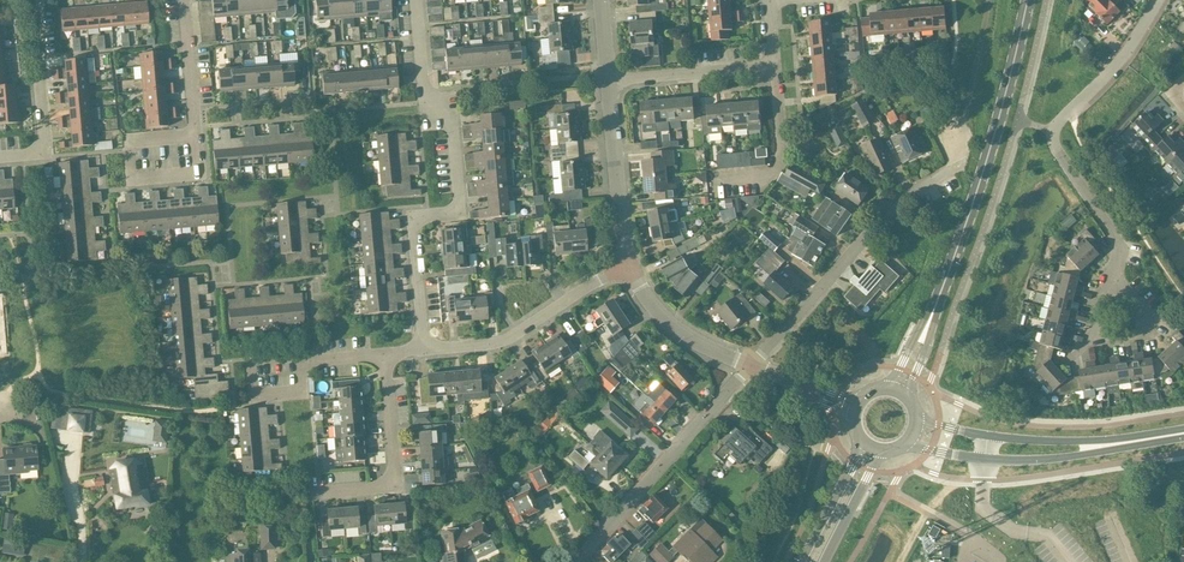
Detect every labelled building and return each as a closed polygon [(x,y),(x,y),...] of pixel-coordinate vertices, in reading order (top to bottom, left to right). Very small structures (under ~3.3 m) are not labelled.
[(213,15),(213,19),(226,18),(224,0),(211,0),(211,2),(213,15)] [(236,0),(224,0),(226,18),(238,17),(236,0)] [(238,17),(250,16),(249,0),(236,0),(238,17)] [(261,0),(249,0),(250,16),(262,14),(261,0)] [(275,13),(273,0),(261,0),(262,14),(275,13)] [(275,13),(288,12),(286,0),(273,0),(275,13)] [(317,21),(329,20),(328,0),(315,0),(317,21)] [(329,20),(342,19),(340,0),(328,0),(329,20)] [(342,19),(354,18),(352,0),(340,0),(342,19)] [(354,18),(366,17),(365,0),(352,0),(354,18)] [(366,17),(378,16),(377,0),(365,0),(366,17)] [(378,16),(391,15),(390,0),(377,0),(378,16)] [(537,16),(552,14),(551,4),(567,3),(566,0),(544,0),(545,7),(537,8),(537,16)] [(629,7),(649,5),(652,5),(653,12),(655,12),(668,11),(668,4),(658,4),(658,0),(628,0),(629,7)] [(1083,6),(1087,9),(1095,17),(1097,14),(1107,25),(1120,12),(1112,3),(1115,0),(1085,0),(1083,6)] [(211,2),(197,3),(199,17),(213,15),(211,2)] [(147,3),(134,4),(136,25),(148,24),(147,3)] [(134,4),(122,5),(123,27),(136,25),(134,4)] [(122,5),(109,6),(111,28),(123,27),(122,5)] [(97,8),(99,29),(111,28),(109,6),(97,8)] [(731,13),(730,6),(709,8),(710,20),(744,17),(743,12),(731,13)] [(85,9),(87,30),(99,29),(97,8),(85,9)] [(944,8),(930,10),(932,31),(946,30),(944,8)] [(85,9),(73,10),(75,31),(87,30),(85,9)] [(60,11),(62,32),(75,31),(73,10),(60,11)] [(932,31),(930,10),(916,11),(918,32),(932,31)] [(904,33),(918,32),(916,11),(902,12),(904,33)] [(640,23),(630,23),(631,36),(653,34),(652,22),(656,22),(655,12),(653,12),(639,14),(640,23)] [(888,13),(890,34),(904,33),(902,12),(888,13)] [(888,13),(875,14),(877,36),(890,34),(888,13)] [(442,14),(427,15),(428,22),(442,21),(442,14)] [(538,24),(546,23),(548,38),(573,36),(573,30),(569,31),(568,22),(553,24),(552,14),(537,16),(538,24)] [(861,20),(862,37),(877,36),(875,14),(869,15),(870,19),(861,20)] [(201,44),(215,43),(213,19),(213,15),(199,17),(201,44)] [(744,22),(744,17),(710,20),(712,42),(729,40),(728,31),(733,31),(732,23),(744,22)] [(830,21),(808,23),(810,36),(831,34),(830,21)] [(443,27),(428,28),(429,37),(443,36),(443,27)] [(631,36),(632,49),(642,48),(643,58),(646,57),(646,61),(659,60),(658,56),(659,56),(658,46),(654,47),(653,34),(631,36)] [(810,36),(811,48),(832,46),(831,34),(810,36)] [(574,42),(573,36),(548,38),(549,55),(541,56),(542,63),(557,62),(556,52),(571,50),(570,43),(574,42)] [(521,65),(519,44),(506,45),(508,66),(521,65)] [(506,45),(494,46),(496,68),(508,66),(506,45)] [(494,46),(482,47),(484,69),(496,68),(494,46)] [(832,46),(811,48),(812,60),(833,58),(832,46)] [(482,47),(470,48),(471,70),(484,69),(482,47)] [(470,48),(457,49),(459,71),(471,70),(470,48)] [(457,49),(445,50),(445,56),(446,63),(446,70),(446,72),(459,71),(457,49)] [(161,53),(139,55),(140,68),(175,65),(174,59),(161,60),(161,53)] [(833,58),(812,60),(813,73),(834,71),(833,58)] [(64,61),(66,74),(87,72),(86,59),(64,61)] [(446,63),(432,64),(432,71),(446,70),(446,63)] [(140,68),(141,80),(163,78),(162,71),(175,70),(175,65),(140,68)] [(292,65),(279,66),(281,87),(294,86),(292,65)] [(279,66),(267,67),(269,89),(281,87),(279,66)] [(269,89),(267,67),(255,68),(257,90),(269,89)] [(398,89),(396,67),(383,68),(385,90),(398,89)] [(257,90),(255,68),(243,69),(245,91),(257,90)] [(371,69),(372,91),(385,90),(383,68),(371,69)] [(231,70),(233,91),(233,92),(245,91),(243,69),(231,70)] [(358,71),(360,92),(372,91),(371,69),(358,71)] [(233,92),(233,91),(231,70),(218,71),(220,93),(233,92)] [(346,72),(348,93),(360,92),(358,71),(346,72)] [(834,71),(813,73),(814,85),(836,83),(834,71)] [(66,74),(67,86),(88,84),(87,72),(66,74)] [(334,73),(336,94),(348,93),(346,72),(334,73)] [(321,74),(323,96),(336,94),(334,73),(321,74)] [(141,80),(142,92),(177,89),(177,84),(163,85),(163,78),(141,80)] [(815,98),(837,96),(836,83),(814,85),(815,98)] [(88,84),(67,86),(68,99),(89,97),(88,84)] [(17,99),(16,86),(6,87),(6,88),(0,88),(0,100),(17,99)] [(177,89),(142,92),(143,105),(165,103),(164,95),(177,94),(177,89)] [(68,99),(69,111),(90,109),(89,97),(68,99)] [(0,100),(0,113),(18,111),(17,99),(0,100)] [(692,99),(678,100),(681,122),(694,121),(694,126),(701,125),(701,118),(700,108),(693,109),(692,99)] [(665,101),(668,123),(681,122),(678,100),(665,101)] [(852,106),(864,128),(875,121),(863,100),(852,106)] [(653,102),(655,124),(668,123),(665,101),(653,102)] [(640,104),(642,125),(655,124),(653,102),(640,104)] [(165,103),(143,105),(144,117),(179,114),(179,108),(166,109),(165,103)] [(760,124),(758,103),(745,104),(747,125),(760,124)] [(735,131),(747,130),(747,125),(745,104),(732,105),(735,131)] [(553,115),(554,129),(582,127),(581,121),(578,121),(577,113),(562,114),(561,105),(545,107),(546,115),(554,114),(554,115),(553,115)] [(733,126),(734,131),(735,131),(732,105),(719,106),(721,127),(733,126)] [(702,129),(708,129),(721,127),(719,106),(706,108),(707,117),(701,118),(701,125),(702,129)] [(69,111),(70,123),(91,121),(90,109),(69,111)] [(18,111),(0,113),(0,126),(19,124),(18,111)] [(898,120),(893,111),(886,115),(891,126),(897,124),(896,121),(898,120)] [(146,130),(167,128),(167,120),(180,119),(179,114),(144,117),(146,130)] [(1145,114),(1131,126),(1141,137),(1138,140),(1145,148),(1158,136),(1154,131),(1163,122),(1157,115),(1151,121),(1145,114)] [(480,125),(461,126),(461,133),(500,130),(498,115),(479,117),(480,125)] [(93,134),(91,121),(70,123),(71,136),(93,134)] [(819,122),(806,129),(810,137),(823,131),(819,122)] [(286,135),(288,164),(301,163),(297,124),(292,125),(293,135),(286,135)] [(302,124),(297,124),(301,163),(313,162),(311,133),(303,134),(302,124)] [(277,126),(273,127),(276,165),(288,164),(286,135),(278,136),(277,126)] [(843,126),(831,129),(836,148),(847,145),(843,126)] [(928,151),(916,126),(906,132),(891,139),(903,163),(928,151)] [(268,127),(269,137),(261,137),(264,166),(276,165),(273,127),(268,127)] [(549,147),(550,155),(566,153),(565,144),(580,143),(579,135),(582,134),(582,127),(554,129),(556,145),(557,145),(557,146),(549,147)] [(253,128),(248,129),(252,167),(264,166),(261,137),(254,138),(253,128)] [(243,129),(244,139),(237,140),(239,168),(252,167),(248,129),(243,129)] [(481,139),(482,146),(501,144),(508,144),(507,129),(500,130),(461,133),(462,141),(481,139)] [(239,168),(237,140),(229,140),(229,130),(224,131),(227,170),(239,168)] [(212,142),(214,171),(227,170),(224,131),(219,131),(220,141),(212,142)] [(72,148),(94,146),(93,134),(71,136),(72,148)] [(376,137),(377,149),(416,146),(416,141),(405,142),(405,134),(376,137)] [(1158,136),(1145,148),(1152,156),(1155,153),(1165,164),(1183,146),(1183,144),(1180,139),(1174,145),(1167,138),(1163,141),(1158,136)] [(893,168),(879,139),(862,147),(875,176),(893,168)] [(658,149),(657,141),(641,143),(641,151),(658,149)] [(482,153),(463,155),(464,163),(502,159),(501,144),(482,146),(482,153)] [(377,149),(378,162),(407,159),(406,152),(416,151),(416,146),(377,149)] [(1165,164),(1175,174),(1172,177),(1179,185),(1183,181),(1183,146),(1165,164)] [(652,161),(643,162),(644,178),(666,176),(665,167),(674,166),(672,151),(651,153),(652,161)] [(755,152),(749,153),(751,167),(765,166),(764,158),(756,159),(755,152)] [(566,163),(566,153),(550,155),(550,162),(558,161),(560,178),(586,175),(585,169),(582,170),(581,161),(566,163)] [(751,167),(749,153),(737,154),(738,169),(751,167)] [(738,169),(737,154),(724,155),(725,170),(738,169)] [(716,156),(717,170),(725,170),(724,155),(716,156)] [(464,170),(484,168),(484,175),(512,172),(511,158),(502,159),(464,163),(464,170)] [(417,166),(408,166),(407,159),(378,162),(379,174),(418,171),(417,166)] [(58,164),(59,177),(98,173),(97,169),(88,169),(87,161),(58,164)] [(792,165),(787,173),(786,176),(787,176),(810,191),(819,195),(825,184),(792,165)] [(44,168),(45,178),(53,177),(52,168),(44,168)] [(0,172),(0,189),(2,210),(15,209),(12,180),(4,181),(3,171),(0,172)] [(381,187),(386,186),(409,184),(408,176),(418,175),(418,171),(379,174),(381,187)] [(485,182),(466,183),(466,191),(505,187),(513,186),(512,172),(484,175),(485,182)] [(59,177),(60,189),(89,186),(89,179),(98,179),(98,173),(59,177)] [(810,191),(787,176),(786,176),(782,174),(777,182),(790,190),(806,199),(810,191)] [(832,187),(858,206),(869,190),(847,174),(839,184),(835,181),(832,187)] [(554,203),(570,201),(569,191),(584,190),(583,182),(587,182),(586,175),(560,178),(561,194),(553,195),(554,203)] [(677,200),(675,185),(666,186),(666,176),(644,178),(646,194),(655,193),(656,202),(677,200)] [(1169,197),(1178,189),(1172,182),(1163,190),(1169,197)] [(386,186),(387,198),(420,195),(420,190),(410,191),(409,184),(386,186)] [(60,189),(62,201),(100,198),(100,193),(90,194),(89,186),(60,189)] [(467,198),(486,196),(487,204),(506,202),(505,187),(466,191),(467,198)] [(191,199),(193,228),(205,227),(202,188),(197,188),(198,198),(191,199)] [(218,226),(216,196),(208,197),(207,188),(202,188),(205,227),(218,226)] [(177,190),(181,229),(193,228),(191,199),(183,199),(183,189),(177,190)] [(166,201),(169,230),(181,229),(177,190),(173,190),(174,200),(166,201)] [(149,202),(141,203),(144,232),(156,231),(153,192),(148,193),(149,202)] [(153,192),(156,231),(169,230),(166,201),(159,201),(158,192),(153,192)] [(117,205),(119,234),(132,233),(128,194),(124,195),(124,205),(117,205)] [(133,194),(128,194),(132,233),(144,232),(141,203),(134,204),(133,194)] [(100,198),(62,201),(63,214),(92,211),(91,204),(101,203),(100,198)] [(834,203),(831,201),(826,198),(812,219),(837,237),(851,216),(834,203)] [(276,205),(277,217),(316,214),(315,209),(305,210),(305,202),(276,205)] [(469,220),(507,216),(506,202),(487,204),(487,211),(468,213),(469,220)] [(648,214),(651,228),(678,222),(679,221),(677,209),(674,208),(673,202),(667,204),(656,205),(658,212),(648,214)] [(92,211),(63,214),(64,226),(102,222),(102,218),(92,219),(92,211)] [(359,216),(360,228),(399,225),(398,220),(388,221),(387,213),(359,216)] [(1068,229),(1078,220),(1071,213),(1062,222),(1068,229)] [(316,214),(277,217),(278,230),(307,227),(306,220),(316,219),(316,214)] [(797,229),(791,239),(794,241),(796,242),(799,244),(820,255),(825,245),(812,238),(818,228),(800,217),(794,227),(797,229)] [(582,220),(584,231),(569,232),(570,253),(586,252),(585,238),(592,237),(590,219),(582,220)] [(102,222),(64,226),(65,238),(94,236),(93,228),(103,228),(102,222)] [(663,241),(665,247),(675,245),(686,240),(677,223),(678,222),(651,228),(654,243),(663,241)] [(568,232),(568,226),(552,227),(552,223),(545,223),(546,236),(547,241),(554,241),(555,254),(570,253),(569,232),(568,232)] [(360,228),(361,241),(390,238),(389,231),(399,230),(399,225),(360,228)] [(453,230),(441,231),(442,244),(463,242),(467,242),(465,225),(452,226),(453,230)] [(278,230),(279,242),(317,239),(317,234),(308,235),(307,227),(278,230)] [(1090,264),(1099,256),(1096,252),(1099,249),(1093,242),(1095,241),(1086,230),(1080,235),(1084,240),(1075,249),(1090,264)] [(775,252),(782,244),(767,231),(760,239),(770,247),(775,252)] [(65,238),(66,250),(105,247),(104,242),(95,243),(94,236),(65,238)] [(529,237),(530,245),(520,246),(522,267),(539,266),(538,253),(547,252),(546,241),(547,241),(546,236),(529,237)] [(469,238),(470,246),(478,245),(477,237),(469,238)] [(390,238),(361,241),(363,253),(401,249),(400,244),(390,245),(390,238)] [(279,242),(280,255),(285,255),(309,253),(308,244),(318,244),(317,239),(279,242)] [(494,241),(496,257),(505,256),(506,269),(522,267),(520,246),(511,246),(510,239),(494,241)] [(697,239),(676,249),(679,256),(700,246),(697,239)] [(794,241),(790,247),(796,250),(793,254),(793,255),(813,267),(820,255),(799,244),(796,242),(794,241)] [(465,255),(463,242),(442,244),(443,258),(465,255)] [(95,253),(105,252),(105,247),(66,250),(67,263),(96,261),(95,253)] [(770,247),(756,263),(757,264),(771,277),(765,284),(783,300),(794,288),(776,272),(786,261),(775,252),(770,247)] [(401,254),(401,249),(363,253),(364,265),(392,262),(391,255),(401,254)] [(1081,273),(1090,264),(1075,249),(1066,257),(1069,260),(1066,263),(1065,269),(1060,267),(1058,274),(1079,279),(1081,273)] [(285,255),(286,266),(320,264),(319,258),(310,259),(309,253),(285,255)] [(443,258),(444,271),(455,270),(456,277),(475,275),(475,267),(470,268),(469,255),(465,255),(443,258)] [(671,264),(662,268),(669,281),(670,281),(672,284),(689,271),(682,258),(674,262),(671,264)] [(364,265),(365,277),(403,274),(403,269),(393,270),(392,262),(364,265)] [(872,268),(861,280),(860,281),(855,277),(851,282),(855,286),(845,298),(858,310),(869,298),(872,301),(881,291),(884,294),(899,277),(882,262),(875,270),(872,268)] [(717,265),(702,283),(708,288),(711,284),(720,273),(723,270),(717,265)] [(689,271),(672,284),(675,287),(674,287),(686,297),(692,290),(695,287),(700,280),(689,271)] [(720,273),(711,284),(716,288),(725,277),(720,273)] [(365,277),(366,289),(394,287),(393,279),(404,278),(403,274),(365,277)] [(1058,274),(1055,286),(1083,293),(1084,288),(1077,287),(1079,279),(1058,274)] [(196,278),(167,280),(168,293),(207,290),(207,285),(197,286),(196,278)] [(279,325),(291,324),(287,285),(282,286),(283,296),(276,296),(279,325)] [(304,323),(301,294),(293,295),(292,285),(287,285),(291,324),(304,323)] [(1052,297),(1073,303),(1075,296),(1082,297),(1083,293),(1055,286),(1052,297)] [(269,297),(268,287),(263,288),(266,326),(279,325),(276,296),(269,297)] [(394,287),(366,289),(367,302),(405,298),(405,293),(395,294),(394,287)] [(258,288),(259,298),(251,299),(254,327),(266,326),(263,288),(258,288)] [(245,299),(244,289),(238,290),(242,328),(254,327),(251,299),(245,299)] [(207,290),(168,293),(170,305),(198,303),(198,296),(207,295),(207,290)] [(227,301),(229,329),(242,328),(238,290),(234,290),(235,300),(227,301)] [(484,294),(484,299),(469,300),(471,321),(486,320),(485,310),(493,309),(492,293),(484,294)] [(757,313),(742,293),(718,311),(731,329),(748,316),(750,318),(757,313)] [(446,297),(447,314),(455,313),(456,322),(471,321),(469,300),(454,301),(454,296),(446,297)] [(1052,297),(1049,309),(1077,316),(1078,312),(1071,310),(1073,303),(1052,297)] [(368,314),(396,312),(396,304),(406,303),(405,298),(367,302),(368,314)] [(595,323),(594,323),(597,328),(604,324),(603,323),(620,313),(611,300),(595,311),(600,318),(594,321),(595,323)] [(198,303),(170,305),(171,318),(209,314),(209,310),(199,311),(198,303)] [(1075,321),(1077,316),(1049,309),(1046,321),(1067,326),(1069,319),(1075,321)] [(603,323),(604,324),(611,335),(606,339),(610,345),(614,343),(624,336),(621,330),(628,325),(620,313),(603,323)] [(210,319),(209,314),(171,318),(172,330),(200,327),(200,320),(210,319)] [(1067,326),(1046,321),(1043,333),(1071,340),(1072,335),(1065,334),(1067,326)] [(201,335),(200,327),(172,330),(173,342),(211,339),(211,334),(201,335)] [(640,331),(630,340),(638,349),(648,341),(640,331)] [(1168,350),(1182,365),(1183,363),(1183,339),(1178,332),(1173,336),(1177,341),(1168,350)] [(1043,333),(1038,352),(1052,355),(1054,349),(1060,351),(1063,343),(1069,344),(1071,340),(1043,333)] [(577,335),(571,339),(580,353),(586,349),(577,335)] [(558,336),(545,345),(557,362),(570,353),(574,359),(580,356),(569,340),(563,343),(558,336)] [(628,341),(624,336),(614,343),(620,350),(628,341)] [(212,344),(211,339),(173,342),(174,354),(203,352),(202,345),(212,344)] [(610,361),(609,362),(629,381),(633,385),(637,380),(639,378),(628,367),(641,353),(638,349),(630,340),(628,341),(620,350),(610,361)] [(537,361),(531,365),(534,369),(543,382),(548,378),(547,376),(560,367),(557,362),(545,345),(532,353),(537,361)] [(1159,358),(1151,360),(1155,380),(1162,379),(1162,374),(1165,373),(1169,370),(1173,374),(1182,365),(1168,350),(1159,358)] [(203,360),(203,352),(174,354),(175,367),(213,363),(213,359),(203,360)] [(1038,352),(1033,368),(1037,373),(1034,376),(1042,385),(1059,371),(1051,362),(1052,355),(1038,352)] [(664,358),(663,360),(669,367),(665,371),(667,374),(666,375),(681,391),(682,389),(684,391),(689,386),(688,385),(687,384),(688,384),(692,380),(668,354),(664,358)] [(1144,354),(1139,355),(1143,382),(1155,380),(1151,360),(1145,360),(1144,354)] [(1133,355),(1134,362),(1128,363),(1131,384),(1143,382),(1139,355),(1133,355)] [(1119,358),(1115,359),(1119,386),(1131,384),(1128,363),(1121,364),(1119,358)] [(1111,366),(1104,367),(1107,388),(1119,386),(1115,359),(1110,359),(1111,366)] [(1091,362),(1086,363),(1087,370),(1079,371),(1080,377),(1073,379),(1076,393),(1095,390),(1091,362)] [(1096,368),(1095,362),(1091,362),(1095,390),(1107,388),(1104,367),(1096,368)] [(214,368),(213,363),(175,367),(176,379),(193,377),(205,376),(204,369),(214,368)] [(522,363),(508,371),(519,387),(526,383),(528,386),(529,388),(531,389),(543,382),(534,369),(528,373),(522,363)] [(609,394),(618,384),(611,378),(615,373),(608,366),(595,381),(609,394)] [(463,394),(463,401),(487,399),(486,382),(478,383),(477,371),(461,373),(463,394)] [(508,371),(495,379),(502,390),(496,394),(504,406),(511,402),(508,399),(515,395),(513,392),(519,387),(508,371)] [(1042,385),(1050,394),(1054,391),(1059,396),(1076,393),(1073,379),(1067,380),(1059,371),(1042,385)] [(463,394),(461,373),(444,374),(446,395),(456,395),(457,404),(463,404),(462,394),(463,394)] [(444,374),(427,376),(427,382),(423,383),(421,379),(418,379),(420,405),(435,404),(435,396),(446,395),(444,374)] [(205,376),(193,377),(194,390),(227,387),(227,382),(217,383),(217,375),(205,376)] [(353,388),(352,380),(331,382),(332,390),(337,389),(338,401),(361,400),(360,387),(353,388)] [(637,380),(633,385),(647,397),(664,413),(675,400),(663,390),(657,385),(652,392),(637,380)] [(645,404),(639,412),(642,415),(653,425),(664,413),(647,397),(643,402),(645,404)] [(361,400),(338,401),(339,414),(362,412),(361,400)] [(610,400),(600,410),(630,438),(640,427),(610,400)] [(92,410),(63,407),(60,430),(82,432),(84,420),(91,421),(92,410)] [(266,408),(237,411),(238,423),(277,420),(277,415),(267,416),(266,408)] [(339,414),(340,426),(363,424),(362,412),(339,414)] [(413,413),(413,424),(431,423),(430,412),(413,413)] [(459,416),(451,417),(452,424),(460,423),(459,416)] [(547,418),(543,423),(547,429),(553,423),(547,418)] [(277,420),(238,423),(239,436),(268,433),(268,426),(278,425),(277,420)] [(168,423),(156,422),(155,429),(167,431),(168,423)] [(543,423),(537,429),(543,434),(547,429),(543,423)] [(335,438),(333,438),(333,439),(364,436),(363,424),(340,426),(334,427),(335,438)] [(417,433),(418,447),(440,445),(439,432),(446,432),(445,425),(429,426),(430,432),(417,433)] [(774,450),(754,432),(751,435),(741,426),(738,430),(735,427),(722,441),(725,444),(716,455),(724,462),(730,455),(741,465),(750,455),(761,464),(774,450)] [(239,436),(240,448),(279,445),(279,440),(269,440),(268,433),(239,436)] [(341,450),(341,451),(364,449),(363,437),(364,437),(364,436),(333,439),(334,451),(341,450)] [(593,440),(590,444),(616,467),(626,456),(610,442),(605,448),(599,442),(597,444),(593,440)] [(0,460),(0,494),(9,493),(8,475),(20,474),(19,472),(37,470),(35,447),(33,447),(32,445),(31,444),(23,445),(22,446),(22,448),(2,450),(3,460),(0,460)] [(590,444),(586,448),(596,458),(590,465),(606,479),(616,467),(590,444)] [(242,460),(270,458),(270,450),(280,449),(279,445),(240,448),(242,460)] [(441,458),(440,445),(418,447),(419,459),(441,458)] [(342,463),(365,461),(364,449),(341,451),(342,463)] [(588,463),(574,450),(568,457),(582,470),(588,463)] [(281,470),(281,464),(271,465),(270,458),(242,460),(243,473),(281,470)] [(441,458),(419,459),(420,472),(442,471),(441,458)] [(142,465),(109,470),(116,511),(149,505),(142,465)] [(541,466),(533,470),(542,490),(551,486),(541,466)] [(527,473),(537,492),(542,490),(533,470),(527,473)] [(443,483),(442,471),(420,472),(421,485),(443,483)] [(462,476),(464,483),(480,479),(478,472),(462,476)] [(511,488),(501,494),(504,502),(515,524),(517,523),(520,525),(523,524),(524,520),(525,520),(524,518),(538,511),(537,510),(538,509),(538,508),(538,507),(538,506),(538,505),(537,504),(536,503),(535,503),(534,502),(533,502),(528,491),(530,490),(527,484),(516,489),(518,495),(515,497),(511,488)] [(667,509),(654,495),(637,511),(646,520),(648,518),(652,523),(667,509)] [(431,502),(423,496),(415,506),(422,513),(431,502)] [(404,514),(403,504),(388,505),(390,525),(404,524),(405,530),(412,530),(411,513),(404,514)] [(368,534),(376,533),(375,527),(390,525),(388,505),(373,507),(374,516),(367,517),(368,534)] [(347,536),(358,535),(358,534),(365,534),(364,517),(357,518),(356,508),(341,509),(343,530),(346,529),(347,536)] [(322,538),(329,537),(329,531),(343,530),(341,509),(327,511),(328,520),(320,521),(322,538)] [(12,530),(14,515),(4,513),(2,529),(12,530)] [(261,549),(274,548),(274,541),(280,541),(279,519),(271,519),(271,526),(260,527),(261,549)] [(480,521),(461,531),(461,529),(441,532),(444,553),(440,555),(441,561),(463,561),(462,554),(489,540),(480,521)] [(656,534),(644,522),(636,530),(648,542),(656,534)] [(685,534),(667,552),(660,545),(649,555),(656,561),(668,561),(672,558),(672,557),(677,552),(681,555),(684,553),(688,557),(687,558),(691,561),(712,561),(716,557),(710,551),(721,540),(705,523),(690,538),(685,534)] [(928,535),(935,539),(940,530),(933,526),(928,535)] [(608,561),(613,561),(628,547),(631,550),(643,538),(636,531),(624,542),(621,538),(616,543),(613,539),(606,546),(607,547),(601,553),(604,556),(603,557),(608,561)] [(3,554),(23,558),(26,543),(5,539),(3,554)] [(942,559),(949,559),(950,548),(943,547),(942,559)] [(318,558),(319,558),(329,557),(328,549),(317,550),(318,558)] [(645,557),(639,552),(629,561),(639,561),(645,557)]
